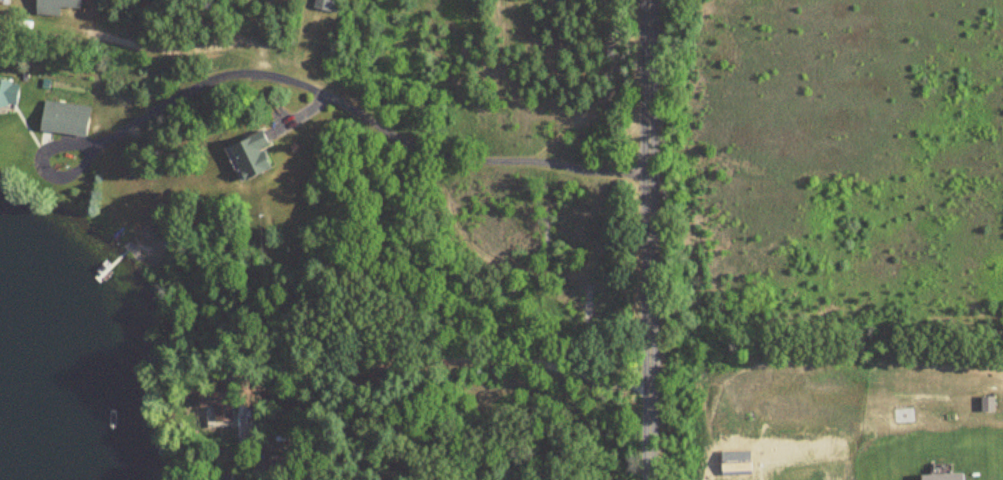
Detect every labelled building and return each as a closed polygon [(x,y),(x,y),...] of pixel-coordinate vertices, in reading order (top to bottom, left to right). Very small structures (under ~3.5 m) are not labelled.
[(32,15),(57,16),(57,7),(77,8),(77,0),(33,0),(32,15)] [(338,0),(312,0),(311,8),(336,12),(338,0)] [(0,81),(0,106),(11,108),(15,83),(0,81)] [(86,106),(42,101),(38,131),(83,137),(86,106)] [(225,146),(240,180),(266,169),(257,148),(266,144),(260,131),(225,146)] [(230,420),(230,391),(210,391),(210,420),(230,420)]
